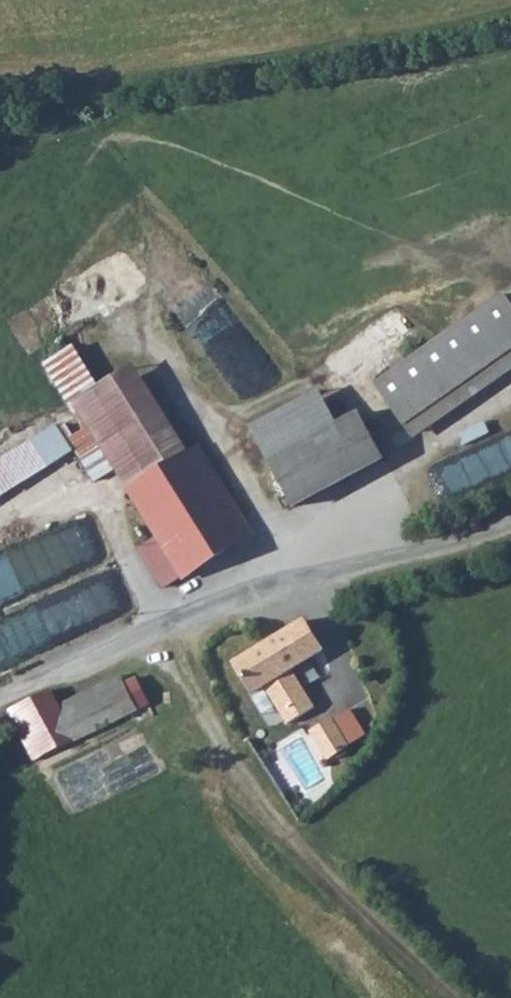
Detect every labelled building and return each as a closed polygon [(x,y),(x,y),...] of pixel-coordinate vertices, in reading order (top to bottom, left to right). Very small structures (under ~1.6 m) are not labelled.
[(510,347),(510,311),(499,295),(379,387),(408,425),(510,347)] [(86,420),(114,467),(126,488),(190,450),(137,364),(110,380),(85,338),(50,359),(86,420)] [(251,427),(269,461),(336,426),(319,391),(251,427)] [(336,426),(269,461),(293,507),(381,460),(358,415),(336,426)] [(78,438),(72,428),(64,416),(0,453),(0,483),(78,438)] [(72,428),(78,438),(101,475),(114,467),(86,420),(72,428)] [(190,450),(126,488),(156,533),(137,547),(163,584),(251,531),(198,445),(190,450)] [(428,499),(492,488),(486,452),(422,464),(428,499)] [(69,534),(97,555),(111,537),(82,516),(69,534)] [(0,553),(0,580),(2,589),(53,578),(44,542),(0,553)] [(61,630),(128,612),(118,578),(52,595),(61,630)] [(21,656),(10,623),(0,626),(0,663),(21,656)] [(292,672),(322,656),(304,624),(231,664),(247,694),(262,686),(285,727),(314,711),(292,672)] [(13,713),(15,719),(34,761),(129,720),(132,726),(156,715),(140,681),(63,713),(56,696),(13,713)] [(364,739),(347,711),(309,734),(327,763),(335,767),(342,763),(341,752),(364,739)]
